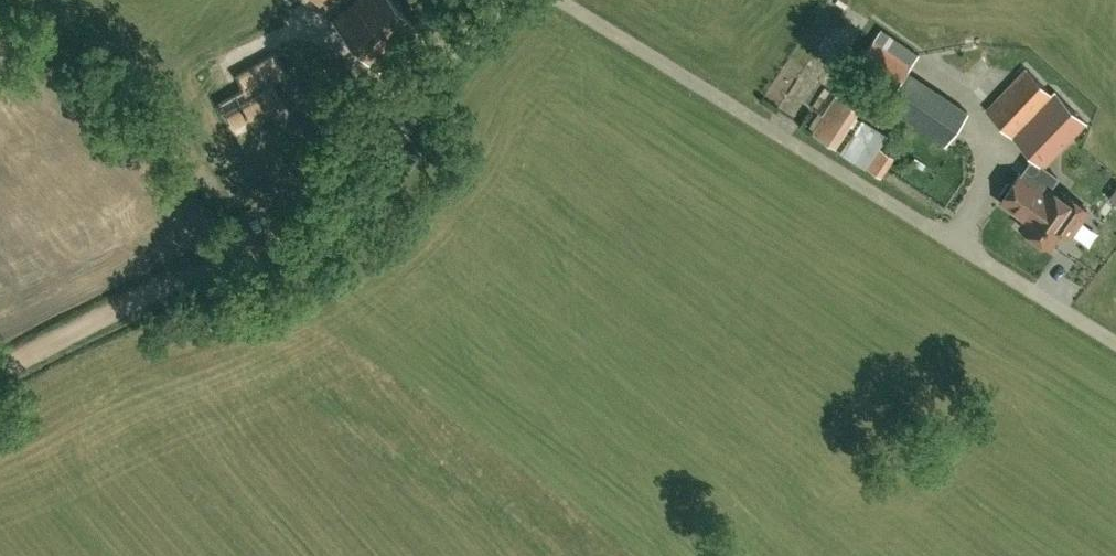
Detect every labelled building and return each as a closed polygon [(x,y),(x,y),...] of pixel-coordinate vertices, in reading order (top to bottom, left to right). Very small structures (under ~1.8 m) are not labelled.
[(423,36),(392,0),(355,0),(332,19),(379,74),(423,36)] [(944,143),(966,111),(906,70),(917,53),(879,28),(857,61),(894,86),(883,103),(944,143)] [(272,83),(287,75),(275,53),(236,73),(244,88),(220,101),(236,132),(285,105),(272,83)] [(987,60),(969,76),(979,88),(998,71),(987,60)] [(1042,166),(1086,121),(1054,90),(1051,93),(1025,68),(985,110),(1041,165),(1042,166)] [(835,148),(860,111),(835,95),(811,132),(835,148)] [(866,169),(867,168),(881,177),(894,156),(879,148),(888,135),(862,119),(849,139),(848,138),(840,152),(866,169)] [(1041,165),(1030,181),(1018,173),(1011,184),(1007,181),(998,194),(1002,196),(1000,200),(1025,217),(1019,225),(1048,246),(1060,229),(1069,235),(1087,209),(1065,194),(1062,198),(1048,189),(1057,176),(1042,166),(1041,165)]
